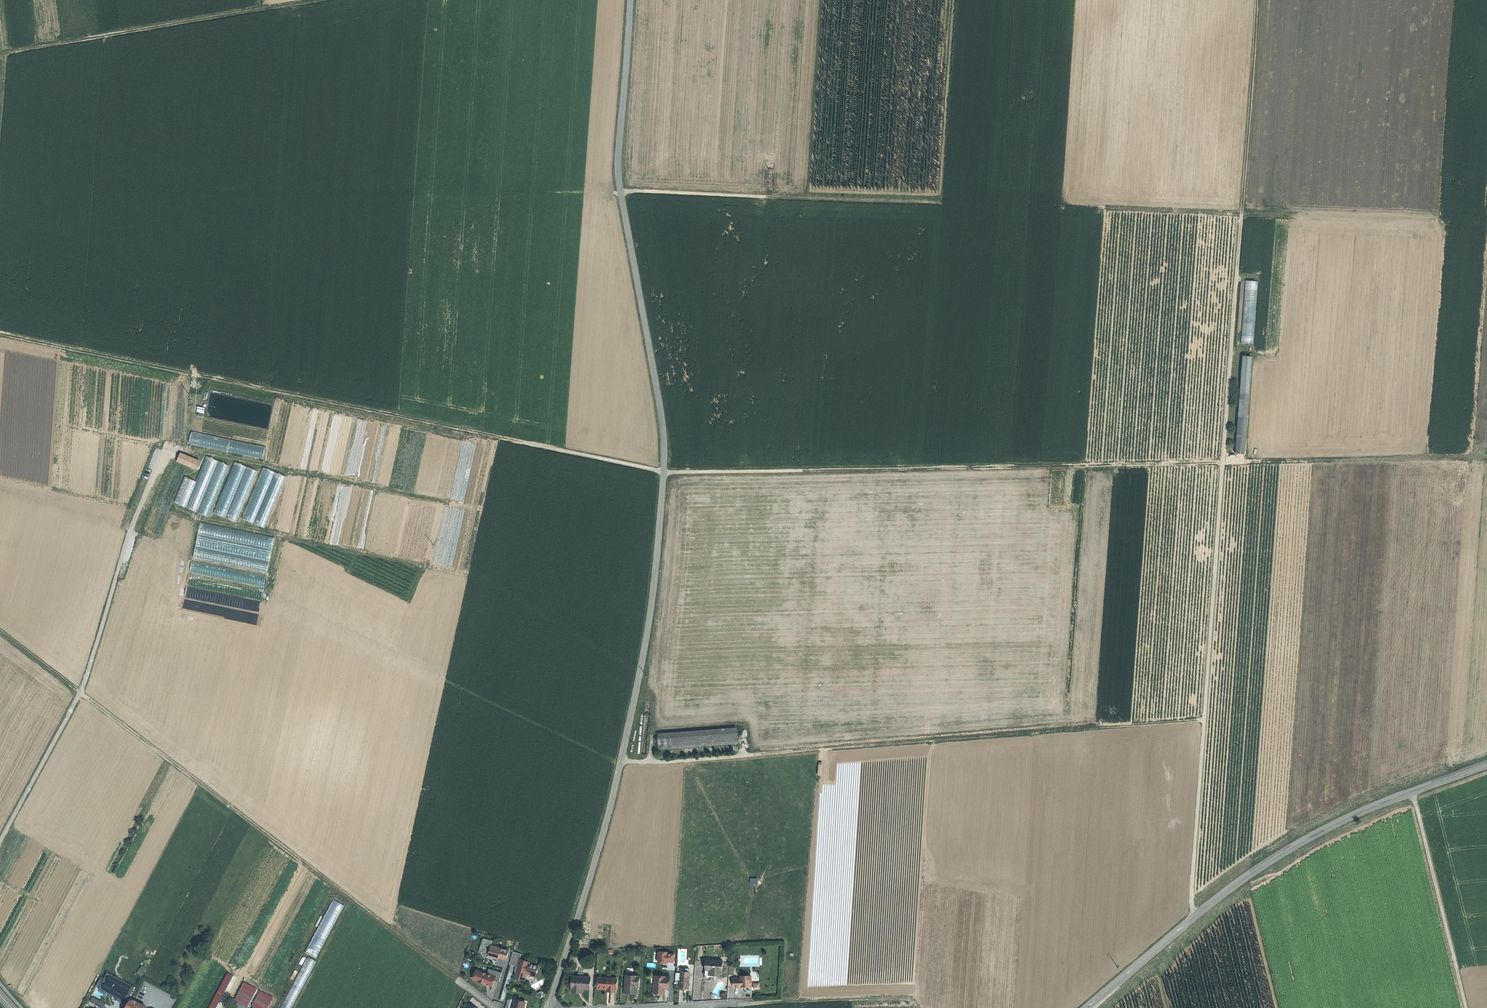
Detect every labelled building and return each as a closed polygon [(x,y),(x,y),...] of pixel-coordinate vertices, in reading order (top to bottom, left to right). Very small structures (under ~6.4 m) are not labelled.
[(1255,331),(1258,281),(1246,280),(1244,315),(1245,316),(1244,329),(1251,329),(1251,331),(1255,331)] [(1242,360),(1236,452),(1246,452),(1252,354),(1242,354),(1242,360)] [(181,452),(177,462),(196,469),(200,460),(181,452)] [(218,461),(206,456),(185,507),(196,512),(218,461)] [(229,465),(218,461),(196,512),(208,517),(229,465)] [(246,466),(235,461),(213,513),(225,518),(246,466)] [(258,471),(246,466),(225,518),(236,522),(258,471)] [(275,472),(264,467),(242,518),(254,523),(275,472)] [(287,477),(275,472),(254,523),(265,528),(287,477)] [(739,741),(738,728),(659,734),(660,748),(739,741)] [(331,899),(308,954),(319,958),(342,904),(331,899)] [(509,950),(487,944),(486,950),(481,952),(484,958),(489,956),(498,959),(499,957),(507,959),(509,950)] [(674,963),(675,952),(658,950),(657,961),(674,963)] [(520,959),(522,953),(514,951),(510,964),(518,966),(517,967),(516,969),(516,971),(515,977),(522,979),(522,976),(526,977),(526,976),(528,976),(530,975),(530,974),(536,976),(538,969),(536,969),(537,965),(530,963),(531,962),(520,959)] [(723,960),(706,959),(705,978),(710,978),(715,978),(715,977),(722,977),(723,960)] [(141,966),(138,972),(143,975),(146,968),(141,966)] [(487,974),(477,970),(473,980),(493,987),(495,981),(500,982),(502,973),(489,969),(487,974)] [(631,991),(637,991),(637,986),(638,986),(639,976),(631,975),(631,972),(626,972),(625,991),(631,991)] [(106,973),(98,989),(127,1004),(135,988),(106,973)] [(743,985),(752,985),(752,974),(741,975),(741,977),(734,977),(734,986),(743,985)] [(584,975),(578,975),(573,975),(573,990),(578,991),(582,991),(582,987),(590,988),(591,975),(584,975)] [(616,988),(617,977),(599,975),(598,986),(607,986),(607,989),(610,989),(616,990),(616,988)] [(665,987),(668,987),(669,976),(655,975),(654,992),(659,993),(664,993),(665,987)] [(680,987),(684,988),(689,988),(690,976),(681,976),(680,987)] [(254,1002),(265,1007),(268,1007),(272,1001),(258,994),(254,1002)] [(92,997),(90,1001),(104,1007),(106,1004),(92,997)] [(526,1001),(516,998),(513,1007),(524,1007),(526,1001)]
